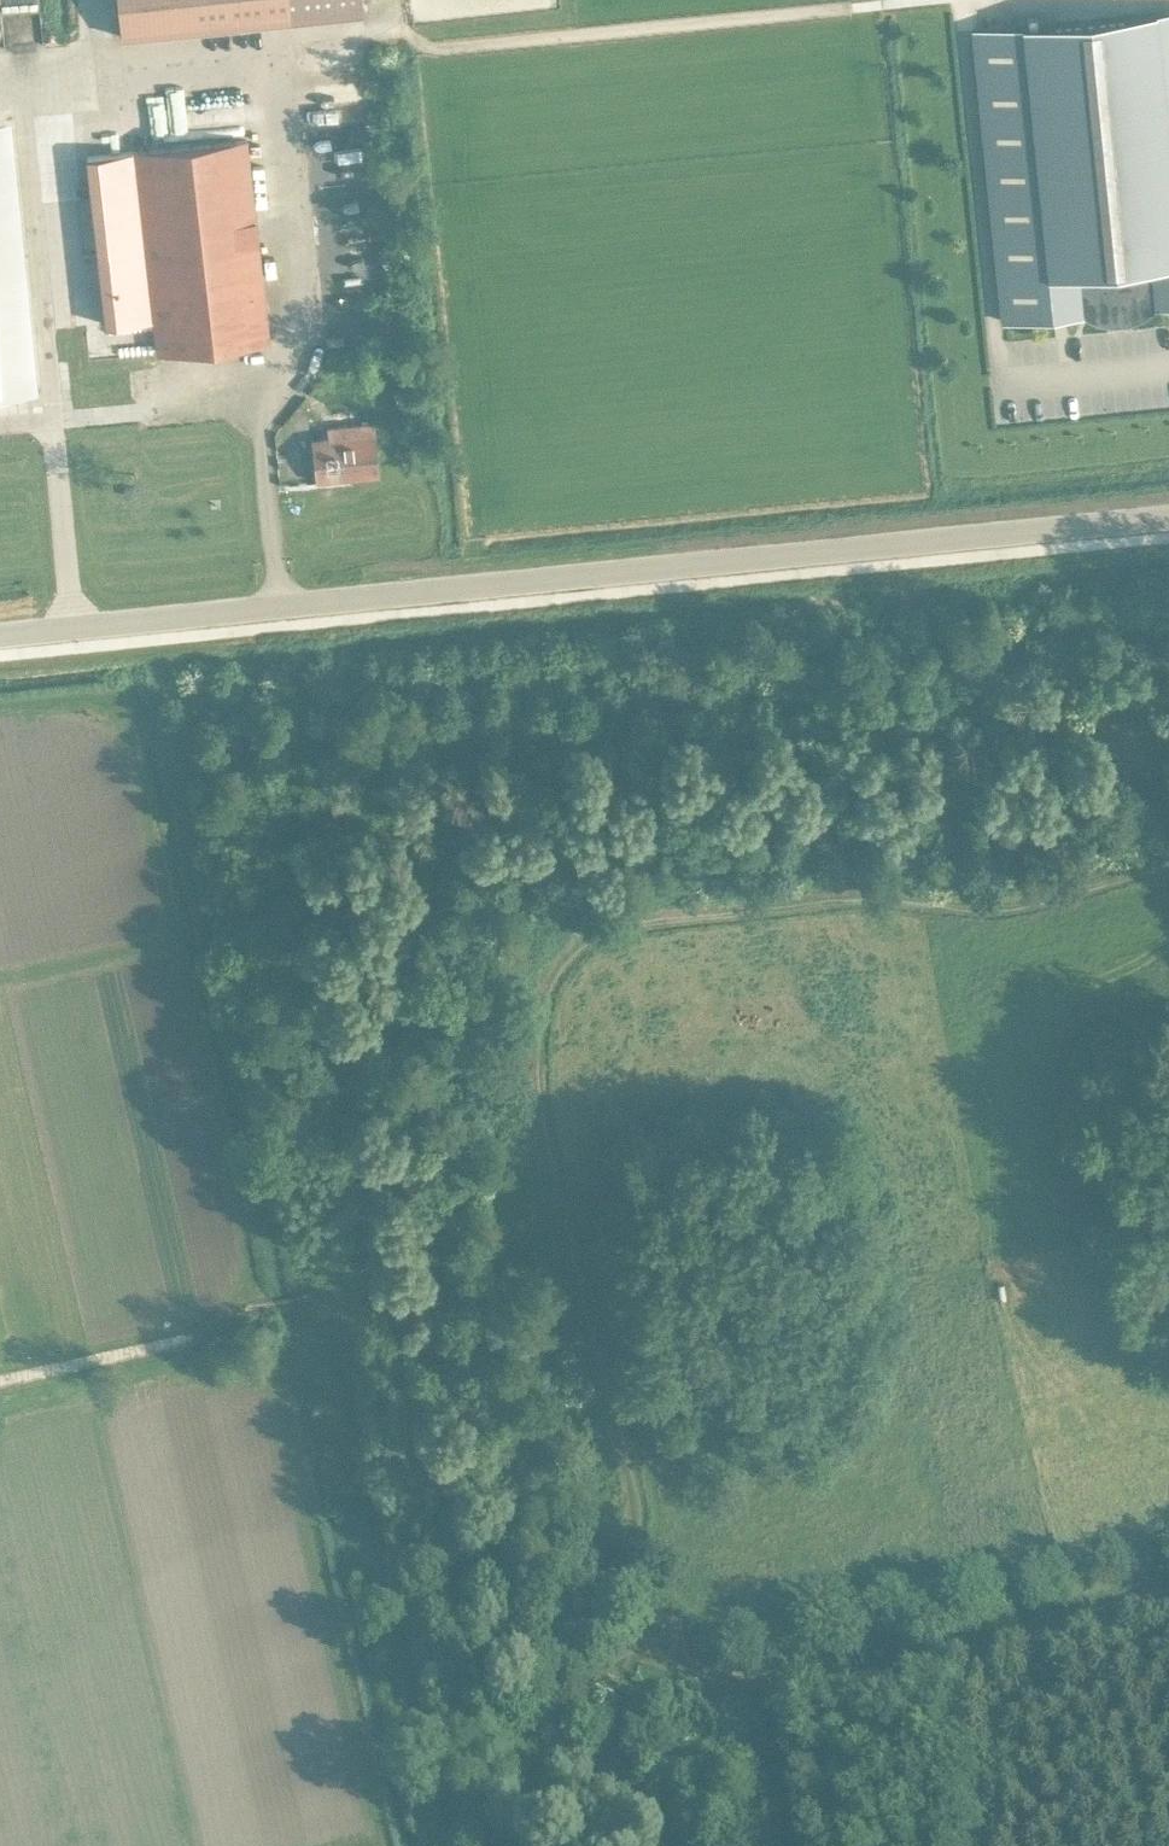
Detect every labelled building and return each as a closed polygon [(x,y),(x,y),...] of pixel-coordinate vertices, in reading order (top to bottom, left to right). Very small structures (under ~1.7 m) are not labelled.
[(120,37),(361,12),(360,0),(117,0),(120,37)] [(1168,305),(1168,12),(974,32),(1003,322),(1083,314),(1088,317),(1094,319),(1100,321),(1106,322),(1113,322),(1119,322),(1125,321),(1131,319),(1137,317),(1143,314),(1148,311),(1153,307),(1168,305)] [(289,119),(312,281),(357,275),(334,112),(289,119)] [(157,352),(267,340),(246,140),(136,151),(157,352)] [(17,393),(0,228),(0,395),(17,393)] [(315,482),(378,475),(373,422),(326,427),(327,438),(311,439),(315,482)]
